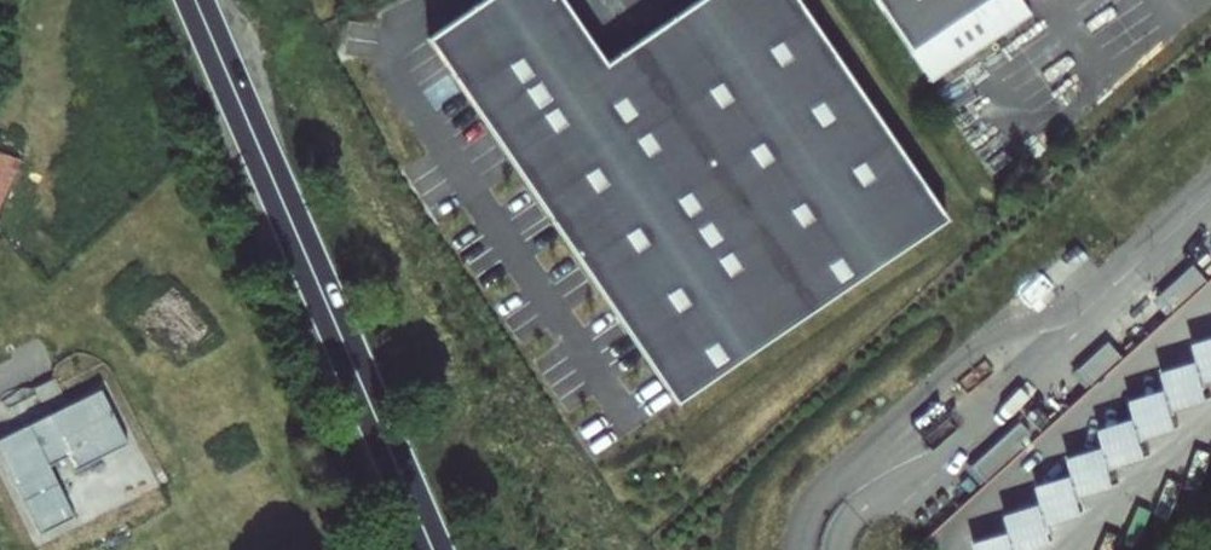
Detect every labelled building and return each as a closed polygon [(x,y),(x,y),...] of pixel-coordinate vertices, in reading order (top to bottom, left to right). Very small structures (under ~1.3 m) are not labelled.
[(675,404),(945,220),(795,0),(698,0),(604,64),(561,0),(483,0),(426,38),(675,404)] [(929,88),(1029,20),(1015,0),(870,0),(929,88)] [(1189,270),(1154,301),(1169,318),(1204,286),(1189,270)] [(128,326),(171,369),(192,347),(197,352),(218,331),(170,284),(128,326)] [(971,543),(973,549),(1034,549),(1080,511),(1077,499),(1114,491),(1109,469),(1145,462),(1141,441),(1176,434),(1172,413),(1207,405),(1203,385),(1210,383),(1210,338),(1065,462),(1068,478),(1033,486),(1037,507),(1001,515),(1005,536),(971,543)] [(1103,346),(1072,373),(1087,390),(1118,363),(1103,346)] [(130,442),(102,386),(0,437),(0,464),(10,485),(64,458),(71,472),(130,442)] [(1015,425),(1003,435),(1011,445),(1023,434),(1015,425)] [(1003,435),(966,469),(981,486),(1018,452),(1011,445),(1003,435)]
